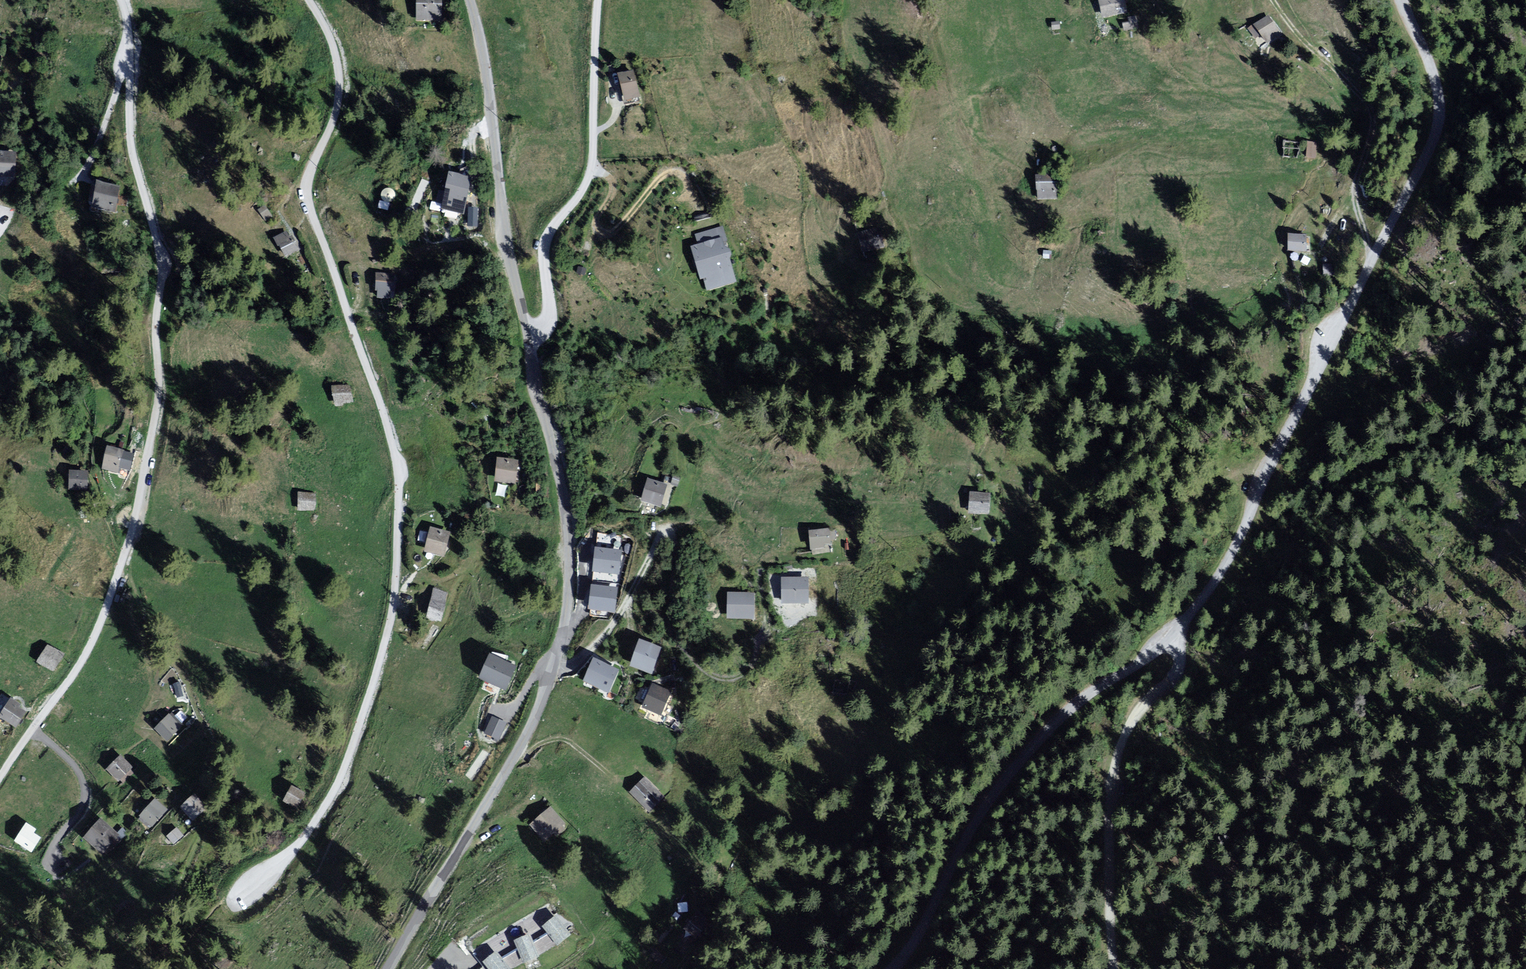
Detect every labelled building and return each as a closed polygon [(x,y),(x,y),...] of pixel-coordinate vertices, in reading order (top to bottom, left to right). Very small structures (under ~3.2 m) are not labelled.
[(416,22),(440,23),(440,0),(416,0),(416,22)] [(1097,1),(1103,20),(1126,13),(1123,0),(1101,0),(1097,1)] [(1122,28),(1138,26),(1137,13),(1121,15),(1122,28)] [(1270,16),(1253,27),(1267,46),(1282,36),(1270,16)] [(633,73),(616,76),(622,104),(639,100),(633,73)] [(1297,144),(1283,144),(1283,157),(1297,157),(1297,144)] [(0,150),(0,176),(15,176),(15,151),(0,150)] [(473,174),(449,169),(441,206),(464,211),(473,174)] [(1059,176),(1035,177),(1037,201),(1061,200),(1059,176)] [(121,190),(97,186),(94,210),(116,215),(121,190)] [(265,205),(257,210),(264,221),(272,217),(265,205)] [(724,227),(695,235),(698,250),(691,251),(700,284),(704,283),(706,292),(735,284),(725,245),(728,244),(724,227)] [(884,228),(855,237),(862,259),(892,252),(884,228)] [(287,229),(273,238),(285,257),(300,248),(287,229)] [(1307,236),(1288,236),(1288,251),(1307,252),(1307,236)] [(1051,254),(1042,253),(1041,260),(1051,262),(1051,254)] [(375,272),(374,293),(395,294),(397,274),(375,272)] [(350,384),(332,386),(334,404),(351,402),(350,384)] [(124,452),(107,447),(100,471),(115,476),(118,467),(128,470),(131,459),(123,457),(124,452)] [(495,480),(515,483),(519,460),(498,456),(495,480)] [(88,475),(68,473),(67,493),(88,494),(88,475)] [(648,478),(641,499),(661,506),(668,484),(648,478)] [(1036,484),(1027,484),(1027,496),(1036,495),(1036,484)] [(317,493),(297,493),(297,509),(317,510),(317,493)] [(989,496),(969,495),(967,515),(988,515),(989,496)] [(431,526),(424,551),(444,556),(451,531),(431,526)] [(830,528),(809,530),(812,551),(833,548),(830,528)] [(420,529),(419,538),(427,539),(428,530),(420,529)] [(620,549),(595,547),(589,615),(613,617),(620,549)] [(807,576),(782,577),(782,601),(808,601),(807,576)] [(448,591),(433,588),(426,618),(441,622),(448,591)] [(756,593),(728,592),(728,617),(755,618),(756,593)] [(639,640),(631,666),(653,673),(661,646),(639,640)] [(47,647),(35,665),(54,675),(65,658),(47,647)] [(519,665),(491,651),(478,677),(506,691),(519,665)] [(590,656),(580,681),(610,693),(620,668),(590,656)] [(182,679),(172,683),(178,699),(188,696),(182,679)] [(651,682),(640,707),(662,716),(673,691),(651,682)] [(0,718),(0,719),(16,730),(27,716),(19,710),(10,701),(0,718)] [(483,732),(499,739),(507,721),(492,714),(483,732)] [(166,716),(152,731),(164,744),(180,727),(166,716)] [(120,758),(104,771),(116,785),(132,770),(120,758)] [(645,776),(629,791),(649,812),(665,797),(645,776)] [(304,793),(292,787),(285,800),(297,806),(304,793)] [(192,796),(179,811),(192,824),(205,810),(192,796)] [(154,800),(137,819),(150,830),(166,811),(154,800)] [(551,806),(528,824),(543,843),(566,825),(551,806)] [(113,835),(98,821),(81,839),(97,854),(113,835)] [(24,824),(12,843),(28,854),(39,840),(33,836),(34,830),(24,824)] [(176,830),(165,838),(172,847),(183,838),(176,830)] [(536,911),(544,923),(556,915),(547,903),(536,911)] [(556,915),(542,925),(548,934),(557,945),(571,935),(556,915)] [(529,934),(513,941),(518,950),(523,963),(538,957),(532,943),(529,934)] [(548,934),(532,943),(538,957),(557,945),(548,934)] [(501,959),(509,968),(514,968),(523,963),(518,950),(501,959)] [(490,968),(509,968),(501,959),(496,952),(483,961),(490,968)]
